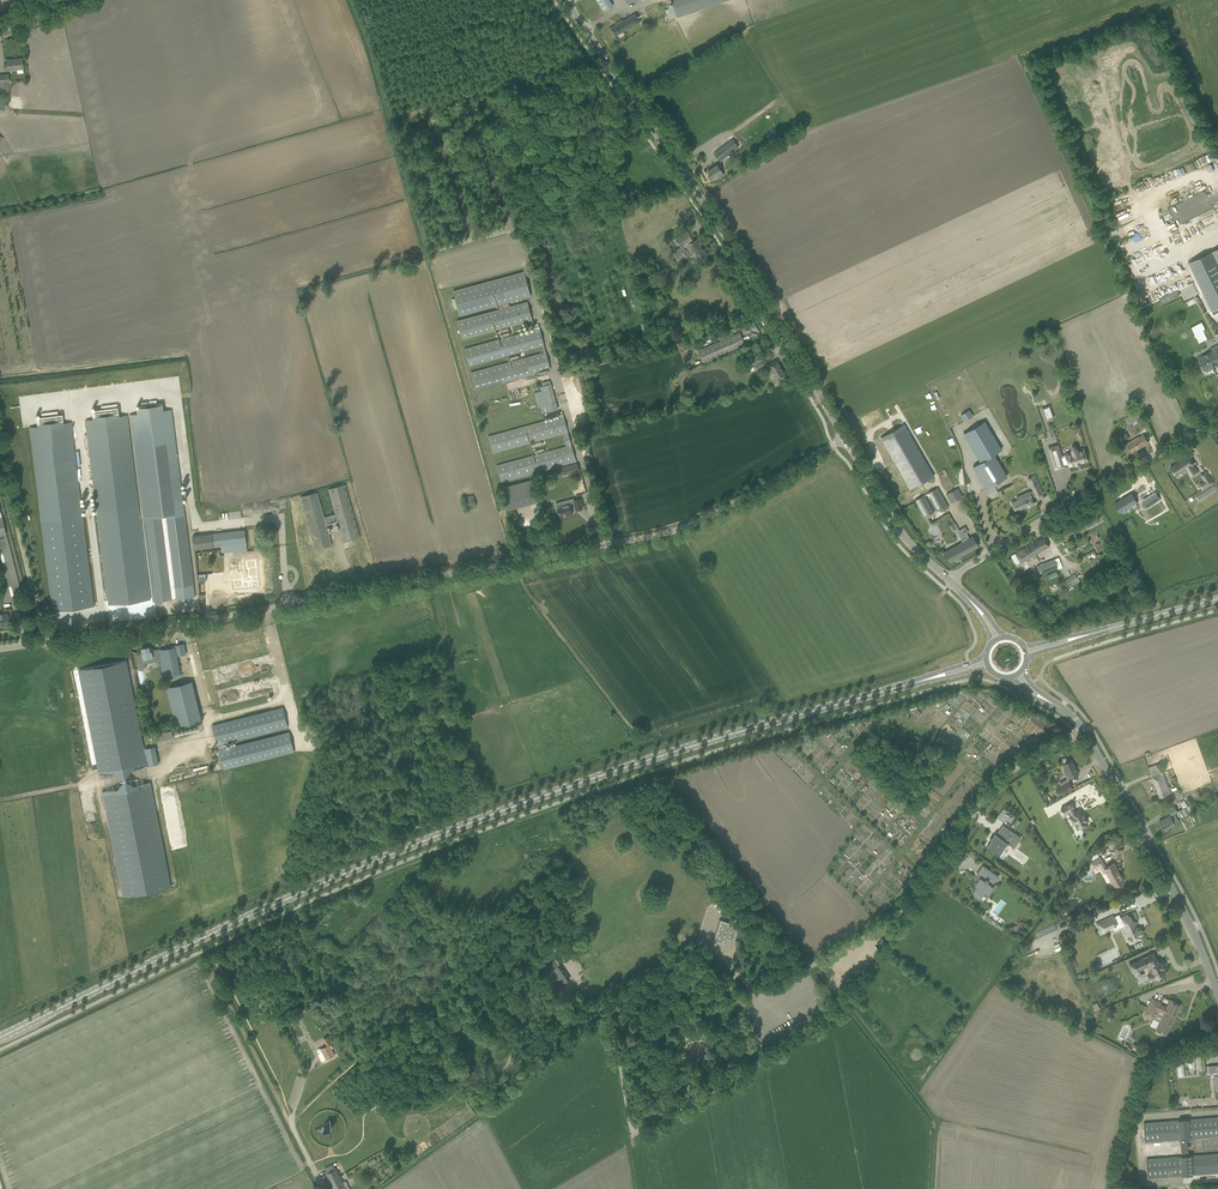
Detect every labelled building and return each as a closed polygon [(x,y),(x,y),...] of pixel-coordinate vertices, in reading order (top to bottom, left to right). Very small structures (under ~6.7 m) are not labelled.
[(613,5),(610,0),(596,0),(603,12),(613,5)] [(707,7),(729,0),(672,0),(673,5),(675,11),(677,17),(707,7)] [(610,28),(615,36),(639,22),(635,13),(623,20),(622,19),(616,23),(617,24),(610,28)] [(4,64),(4,71),(23,69),(22,58),(6,60),(6,64),(4,64)] [(7,98),(7,87),(8,83),(9,83),(9,74),(0,75),(0,98),(7,98)] [(732,138),(721,147),(714,153),(719,160),(727,154),(738,147),(732,138)] [(717,164),(712,168),(707,171),(712,178),(717,175),(720,178),(724,175),(722,172),(717,164)] [(686,230),(681,234),(672,239),(676,246),(679,244),(680,247),(674,251),(678,257),(683,254),(686,258),(694,253),(698,260),(707,254),(704,248),(702,250),(701,248),(702,247),(697,239),(692,242),(690,239),(691,239),(689,237),(690,237),(686,230)] [(1189,263),(1195,274),(1214,314),(1217,312),(1217,311),(1217,249),(1189,263)] [(454,290),(460,315),(531,295),(524,271),(454,290)] [(1178,290),(1160,299),(1162,304),(1180,295),(1178,290)] [(528,301),(457,320),(462,339),(528,321),(529,326),(534,324),(528,301)] [(535,329),(464,349),(469,366),(539,346),(541,353),(470,372),(475,389),(550,369),(539,328),(535,329)] [(739,333),(734,335),(699,350),(704,363),(745,345),(739,333)] [(1200,359),(1201,361),(1200,363),(1202,366),(1204,366),(1205,369),(1206,372),(1214,368),(1212,365),(1217,362),(1217,346),(1211,350),(1212,352),(1200,359)] [(756,370),(765,364),(760,355),(751,360),(754,365),(753,365),(756,370)] [(771,363),(768,365),(771,371),(773,370),(775,374),(773,374),(773,376),(774,378),(776,378),(777,377),(777,378),(779,377),(784,374),(776,360),(771,363)] [(540,386),(541,391),(537,392),(541,408),(542,407),(544,413),(558,409),(551,384),(540,386)] [(129,415),(153,602),(155,602),(155,605),(162,604),(161,601),(195,596),(171,409),(164,410),(163,404),(136,408),(137,414),(129,415)] [(1131,414),(1135,421),(1138,419),(1144,416),(1138,405),(1132,408),(1134,412),(1131,414)] [(93,419),(85,420),(98,515),(140,510),(127,415),(119,416),(118,406),(92,410),(93,419)] [(1042,408),(1046,420),(1053,417),(1049,406),(1042,408)] [(969,410),(960,415),(964,420),(972,416),(969,410)] [(572,445),(563,416),(563,412),(558,414),(559,417),(488,436),(493,453),(562,434),(566,446),(496,465),(501,482),(571,463),(577,461),(576,460),(572,445)] [(37,426),(29,427),(41,522),(83,517),(71,422),(63,423),(62,414),(36,417),(37,426)] [(986,489),(1007,477),(994,455),(1001,450),(984,421),(963,434),(981,462),(973,467),(986,489)] [(903,424),(880,437),(910,489),(933,475),(903,424)] [(1149,442),(1146,437),(1145,436),(1140,438),(1139,437),(1127,444),(1132,452),(1149,442)] [(1064,466),(1064,465),(1068,464),(1069,466),(1087,461),(1083,449),(1078,451),(1077,449),(1077,448),(1076,447),(1075,446),(1074,446),(1073,446),(1072,447),(1071,447),(1070,448),(1070,450),(1070,451),(1071,453),(1066,454),(1061,456),(1060,454),(1058,454),(1058,452),(1060,451),(1058,445),(1049,448),(1055,469),(1064,466)] [(1176,463),(1170,467),(1176,476),(1186,469),(1187,469),(1190,473),(1196,468),(1193,465),(1194,464),(1189,456),(1177,464),(1176,463)] [(563,467),(558,468),(560,476),(566,475),(579,471),(577,463),(563,467)] [(1204,481),(1199,484),(1201,487),(1201,488),(1202,490),(1213,483),(1209,476),(1204,480),(1204,481)] [(1033,490),(1030,492),(1029,491),(1015,497),(1017,500),(1011,503),(1015,511),(1028,505),(1029,506),(1035,504),(1032,498),(1036,496),(1036,497),(1043,494),(1036,479),(1029,482),(1033,490)] [(531,480),(503,488),(509,510),(537,502),(531,480)] [(1103,505),(1130,489),(1126,482),(1099,498),(1103,505)] [(317,492),(301,497),(315,549),(332,545),(326,525),(338,522),(343,541),(359,537),(354,517),(345,485),(328,489),(335,514),(324,517),(317,492)] [(938,488),(928,494),(935,506),(937,511),(940,510),(948,506),(938,488)] [(957,488),(946,494),(951,503),(962,497),(957,488)] [(1132,493),(1114,504),(1119,512),(1137,502),(1132,493)] [(467,508),(477,505),(473,494),(464,498),(467,508)] [(916,500),(925,518),(934,512),(925,495),(916,500)] [(1143,501),(1147,507),(1153,503),(1150,497),(1143,501)] [(580,498),(574,500),(573,499),(555,504),(557,510),(558,509),(560,517),(572,514),(571,510),(575,509),(576,510),(583,508),(580,498)] [(140,510),(98,515),(109,604),(151,599),(140,510)] [(5,602),(23,597),(22,594),(21,594),(19,588),(0,513),(0,584),(5,602)] [(83,517),(41,522),(53,612),(95,606),(83,517)] [(211,534),(213,547),(222,546),(223,553),(228,553),(228,548),(232,547),(233,552),(247,550),(245,530),(211,533),(211,534)] [(949,549),(944,552),(949,562),(979,546),(976,541),(973,536),(969,538),(966,533),(959,536),(962,542),(949,549)] [(194,549),(213,547),(211,534),(193,536),(194,549)] [(1050,546),(1047,541),(1044,536),(1015,553),(1020,563),(1050,546)] [(1040,574),(1058,567),(1055,558),(1037,566),(1040,574)] [(1095,560),(1083,566),(1087,574),(1101,567),(1098,562),(1097,563),(1095,560)] [(244,585),(229,587),(230,595),(245,593),(245,594),(255,593),(252,567),(242,568),(244,585)] [(1025,584),(1031,581),(1037,579),(1035,573),(1023,579),(1025,584)] [(1067,588),(1079,580),(1075,573),(1063,582),(1067,588)] [(2,614),(2,611),(0,611),(0,625),(9,623),(8,614),(2,614)] [(142,653),(137,654),(140,668),(146,667),(144,658),(152,656),(153,662),(157,661),(158,665),(161,665),(163,676),(164,681),(181,677),(180,673),(177,656),(186,654),(185,649),(184,643),(174,645),(175,647),(150,652),(149,647),(141,648),(142,653)] [(78,670),(99,775),(102,791),(123,897),(171,887),(126,660),(78,670)] [(192,681),(166,687),(176,728),(202,722),(192,681)] [(289,732),(225,748),(223,743),(287,727),(283,707),(212,725),(224,769),(294,752),(289,732)] [(156,752),(147,754),(149,766),(158,764),(156,752)] [(1062,759),(1062,761),(1063,763),(1062,764),(1065,770),(1063,771),(1065,776),(1068,775),(1069,778),(1079,774),(1075,766),(1074,767),(1071,760),(1067,761),(1066,759),(1064,758),(1062,759)] [(1159,763),(1148,767),(1159,798),(1170,793),(1163,772),(1162,772),(1159,763)] [(1060,785),(1055,788),(1057,792),(1059,795),(1072,789),(1068,781),(1060,785)] [(1071,803),(1061,808),(1064,814),(1068,812),(1070,815),(1069,816),(1074,824),(1077,822),(1080,827),(1088,823),(1086,821),(1088,820),(1087,819),(1088,818),(1086,814),(1085,815),(1084,814),(1082,815),(1081,812),(1080,810),(1076,812),(1074,809),(1071,803)] [(1171,815),(1159,822),(1163,829),(1167,826),(1168,828),(1179,822),(1174,813),(1177,812),(1174,807),(1168,810),(1171,815)] [(1181,817),(1190,814),(1187,807),(1179,810),(1181,817)] [(996,833),(992,839),(993,840),(988,847),(999,854),(1004,847),(1003,847),(1007,842),(1014,847),(1021,837),(1004,825),(1001,829),(1007,833),(1003,838),(996,833)] [(1095,860),(1090,863),(1094,869),(1100,866),(1104,874),(1105,873),(1106,872),(1114,886),(1117,885),(1118,885),(1121,883),(1121,882),(1123,881),(1114,863),(1106,868),(1100,857),(1095,860)] [(977,886),(973,892),(975,894),(980,897),(984,891),(988,894),(993,887),(992,886),(993,883),(998,876),(982,865),(977,873),(979,875),(976,879),(978,880),(975,885),(977,886)] [(1097,923),(1100,931),(1123,921),(1128,931),(1127,931),(1129,936),(1128,937),(1130,943),(1142,937),(1140,934),(1143,933),(1141,928),(1138,929),(1137,927),(1135,924),(1135,923),(1134,921),(1132,921),(1130,916),(1128,916),(1127,914),(1121,917),(1122,917),(1118,919),(1119,920),(1115,921),(1113,915),(1108,917),(1109,918),(1108,918),(1108,917),(1097,923)] [(714,940),(726,943),(727,939),(734,941),(740,921),(731,918),(730,923),(727,922),(720,920),(714,940)] [(1135,966),(1136,969),(1137,968),(1138,971),(1148,966),(1151,974),(1153,973),(1155,978),(1159,977),(1162,976),(1162,975),(1166,974),(1163,968),(1164,967),(1162,962),(1159,963),(1158,960),(1157,960),(1153,953),(1144,957),(1138,960),(1139,961),(1135,962),(1134,961),(1129,964),(1131,968),(1135,966)] [(554,956),(542,964),(548,973),(558,986),(569,978),(554,956)] [(1166,1035),(1178,1010),(1181,1005),(1170,1000),(1167,1008),(1160,1004),(1160,1002),(1152,998),(1150,1004),(1148,1008),(1144,1014),(1159,1022),(1155,1030),(1166,1035)] [(326,1059),(335,1055),(329,1044),(332,1043),(328,1036),(322,1039),(326,1045),(320,1048),(326,1059)] [(743,1046),(748,1043),(749,1042),(746,1037),(740,1041),(743,1046)] [(732,1043),(721,1050),(724,1054),(728,1060),(738,1053),(733,1045),(732,1043)] [(755,1054),(748,1043),(743,1046),(750,1057),(755,1054)] [(1203,1046),(1197,1047),(1199,1071),(1200,1075),(1206,1075),(1203,1046)] [(743,1052),(730,1061),(734,1068),(748,1059),(743,1052)] [(1186,1057),(1187,1068),(1195,1067),(1195,1056),(1186,1057)] [(759,1057),(724,1077),(725,1079),(728,1084),(753,1069),(763,1063),(762,1062),(759,1057)] [(1178,1076),(1186,1076),(1184,1059),(1176,1060),(1178,1076)] [(1209,1066),(1209,1073),(1217,1072),(1217,1065),(1209,1066)] [(1187,1148),(1190,1148),(1190,1146),(1187,1146),(1187,1139),(1189,1139),(1189,1138),(1217,1136),(1217,1117),(1144,1123),(1145,1142),(1181,1139),(1182,1156),(1147,1159),(1148,1178),(1181,1175),(1182,1176),(1190,1175),(1191,1175),(1217,1172),(1217,1153),(1191,1156),(1191,1155),(1188,1156),(1187,1148)] [(332,1127),(327,1123),(323,1129),(329,1132),(332,1127)] [(335,1169),(332,1164),(325,1168),(327,1172),(326,1173),(334,1188),(350,1188),(346,1181),(343,1183),(335,1168),(335,1169)] [(1132,1166),(1123,1165),(1122,1172),(1131,1174),(1132,1166)]
